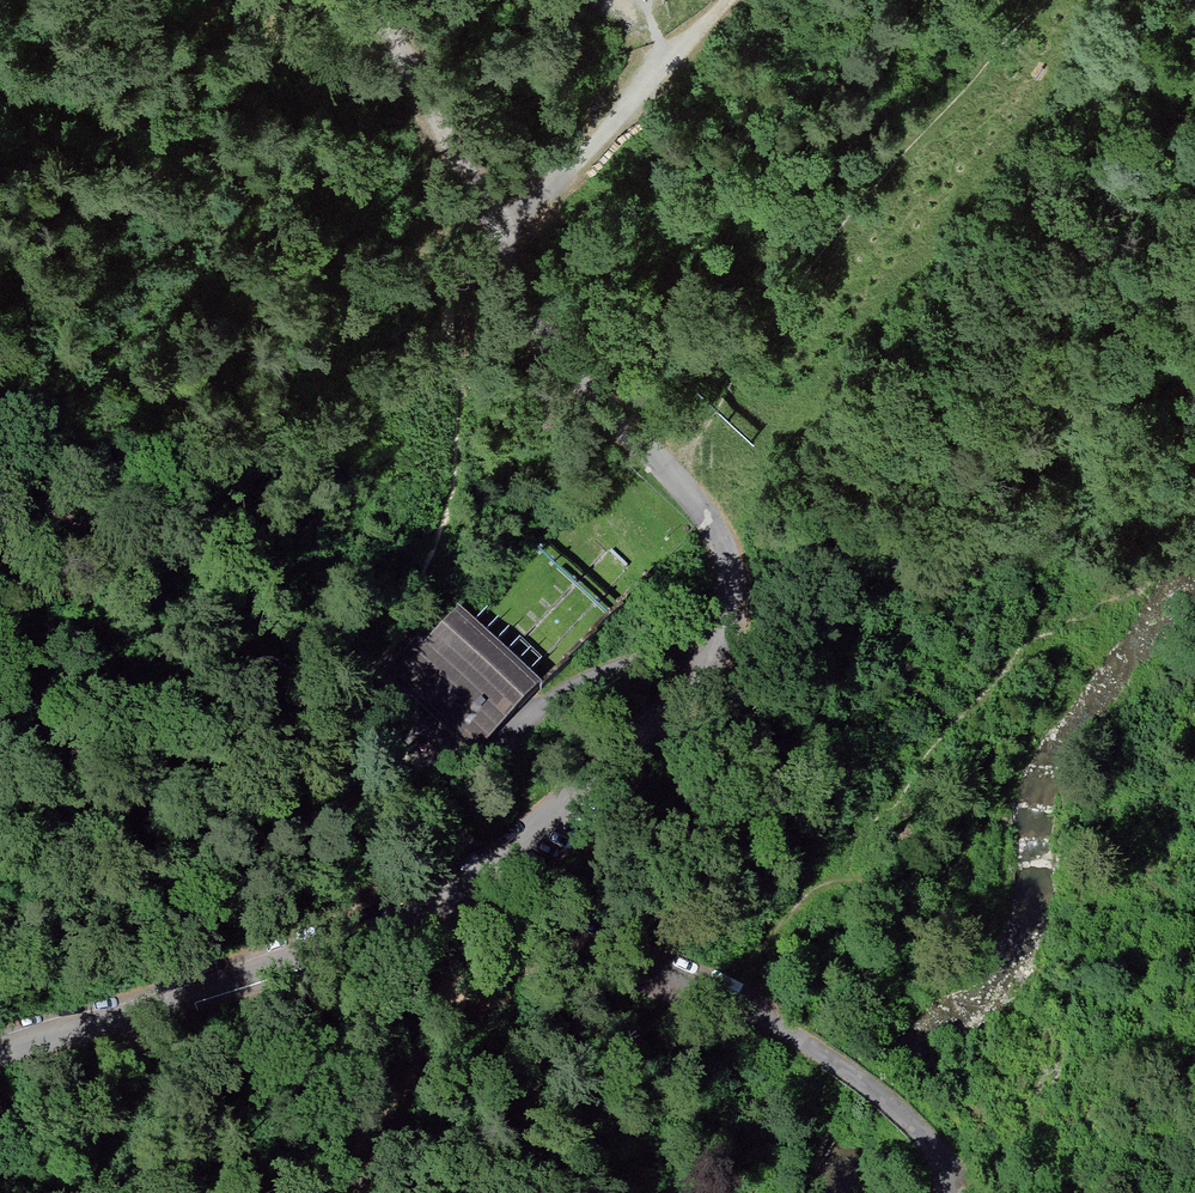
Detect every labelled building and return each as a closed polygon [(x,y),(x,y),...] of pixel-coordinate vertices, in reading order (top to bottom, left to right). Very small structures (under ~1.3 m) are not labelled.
[(415,699),(494,771),(551,710),(471,637),(415,699)]
